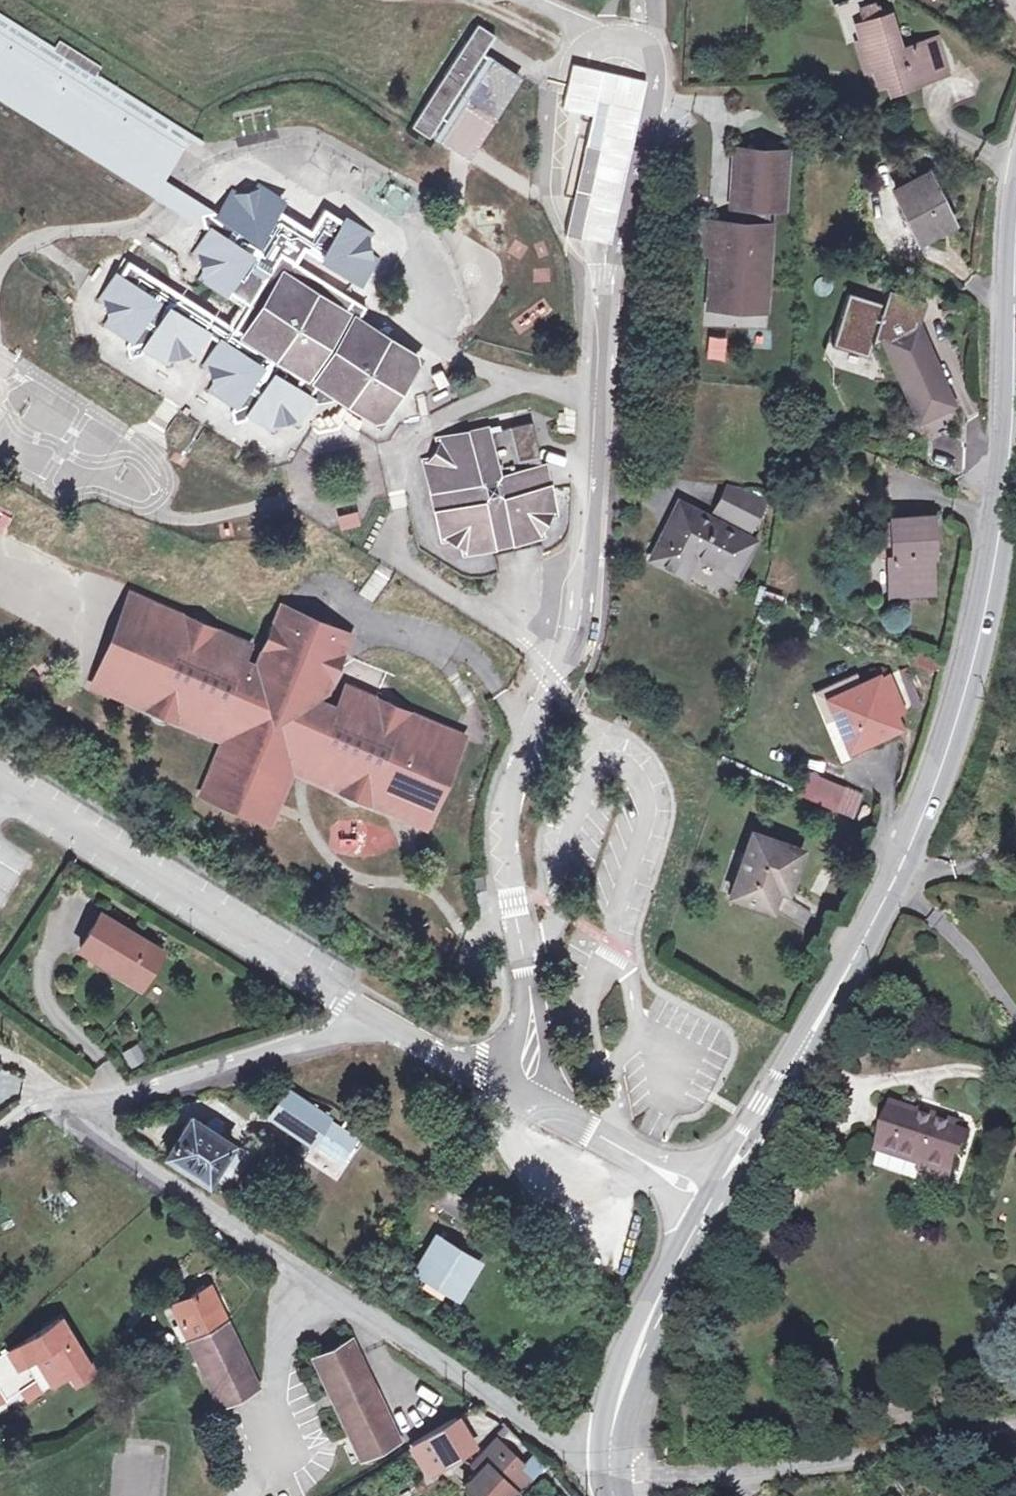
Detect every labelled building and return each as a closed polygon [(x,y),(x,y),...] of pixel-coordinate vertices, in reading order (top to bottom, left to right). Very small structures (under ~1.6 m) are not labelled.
[(894,94),(951,77),(939,41),(904,51),(893,20),(871,4),(866,5),(864,0),(857,0),(837,6),(849,45),(860,42),(868,71),(876,68),(885,65),(894,94)] [(157,174),(178,140),(165,132),(170,124),(183,132),(203,145),(205,141),(99,73),(103,66),(61,39),(57,46),(0,10),(0,75),(157,174)] [(477,24),(466,42),(483,54),(495,36),(477,24)] [(466,42),(411,126),(429,137),(434,130),(442,118),(467,135),(509,70),(483,54),(466,42)] [(884,96),(894,94),(885,65),(876,68),(884,96)] [(442,118),(434,130),(468,152),(517,76),(509,70),(467,135),(442,118)] [(149,186),(157,174),(0,75),(0,92),(149,186)] [(170,124),(165,132),(178,140),(183,132),(170,124)] [(786,156),(736,153),(733,207),(739,208),(738,227),(715,226),(713,254),(711,288),(766,291),(770,229),(763,229),(765,209),(783,210),(786,156)] [(956,229),(928,178),(899,194),(912,222),(917,220),(929,244),(956,229)] [(165,184),(160,193),(203,220),(201,213),(209,211),(165,184)] [(131,261),(106,301),(111,324),(132,337),(126,346),(129,358),(141,355),(147,347),(168,360),(191,354),(206,330),(225,342),(210,366),(215,389),(236,402),(230,412),(233,423),(245,421),(251,412),(272,425),(295,420),(318,381),(378,419),(416,359),(357,320),(366,306),(293,260),(302,246),(357,281),(371,258),(366,236),(325,210),(311,232),(277,210),(281,204),(259,190),(236,195),(223,216),(213,211),(209,211),(201,213),(203,220),(204,225),(213,231),(200,252),(205,275),(253,306),(238,329),(131,261)] [(715,226),(702,225),(700,254),(713,254),(715,226)] [(850,285),(835,337),(871,348),(875,334),(885,329),(924,411),(958,394),(920,313),(923,311),(929,293),(890,280),(886,295),(850,285)] [(766,291),(711,288),(711,308),(765,311),(766,291)] [(551,512),(531,423),(442,443),(429,462),(446,535),(466,548),(539,531),(551,512)] [(723,477),(713,502),(751,516),(760,491),(723,477)] [(755,531),(675,505),(655,563),(688,576),(698,551),(742,565),(755,531)] [(886,549),(894,549),(899,549),(898,513),(885,513),(886,549)] [(935,513),(898,513),(899,549),(894,549),(895,584),(935,583),(933,549),(936,549),(935,513)] [(361,516),(340,519),(342,533),(363,530),(361,516)] [(382,567),(363,595),(375,603),(393,575),(382,567)] [(97,681),(114,690),(150,606),(134,598),(97,681)] [(250,648),(150,606),(114,690),(227,739),(212,775),(274,800),(289,765),(297,748),(316,757),(313,765),(317,777),(407,815),(442,730),(345,689),(330,725),(320,716),(312,702),(321,693),(345,635),(282,608),(258,665),(244,660),(250,648)] [(886,674),(849,690),(834,697),(839,710),(856,748),(908,724),(886,674)] [(832,712),(839,710),(834,697),(849,690),(846,682),(823,692),(832,712)] [(459,737),(442,730),(407,815),(422,823),(459,737)] [(297,748),(289,765),(317,777),(313,765),(316,757),(297,748)] [(267,817),(274,800),(212,775),(205,790),(267,817)] [(841,782),(828,777),(819,796),(832,802),(841,782)] [(841,782),(832,802),(858,813),(866,794),(841,782)] [(395,824),(334,824),(334,855),(395,854),(395,824)] [(808,849),(760,830),(736,890),(776,906),(785,884),(792,887),(808,849)] [(101,912),(80,946),(140,981),(161,947),(101,912)] [(136,1043),(121,1053),(131,1069),(147,1059),(136,1043)] [(309,1146),(326,1121),(287,1094),(270,1119),(309,1146)] [(200,1116),(186,1107),(161,1142),(202,1170),(217,1150),(227,1135),(214,1126),(200,1116)] [(200,1116),(214,1126),(219,1118),(219,1112),(210,1107),(204,1109),(200,1116)] [(895,1110),(882,1151),(928,1165),(925,1173),(950,1181),(958,1157),(963,1159),(970,1135),(957,1131),(959,1125),(924,1114),(923,1118),(895,1110)] [(358,1142),(326,1121),(309,1146),(341,1167),(358,1142)] [(237,1141),(227,1135),(217,1150),(227,1157),(237,1141)] [(478,1269),(436,1242),(417,1272),(431,1280),(458,1299),(478,1269)] [(188,1346),(229,1329),(213,1291),(171,1308),(188,1346)] [(65,1319),(0,1360),(0,1390),(9,1403),(31,1390),(34,1395),(44,1389),(48,1394),(77,1375),(82,1382),(99,1371),(65,1319)] [(255,1390),(229,1329),(188,1346),(214,1406),(255,1390)] [(400,1443),(354,1342),(314,1361),(362,1460),(400,1443)] [(458,1420),(412,1446),(429,1473),(474,1448),(458,1420)] [(494,1495),(520,1495),(532,1483),(522,1473),(525,1469),(506,1451),(507,1449),(499,1442),(473,1468),(480,1475),(466,1490),(472,1495),(486,1495),(490,1492),(494,1495)]
